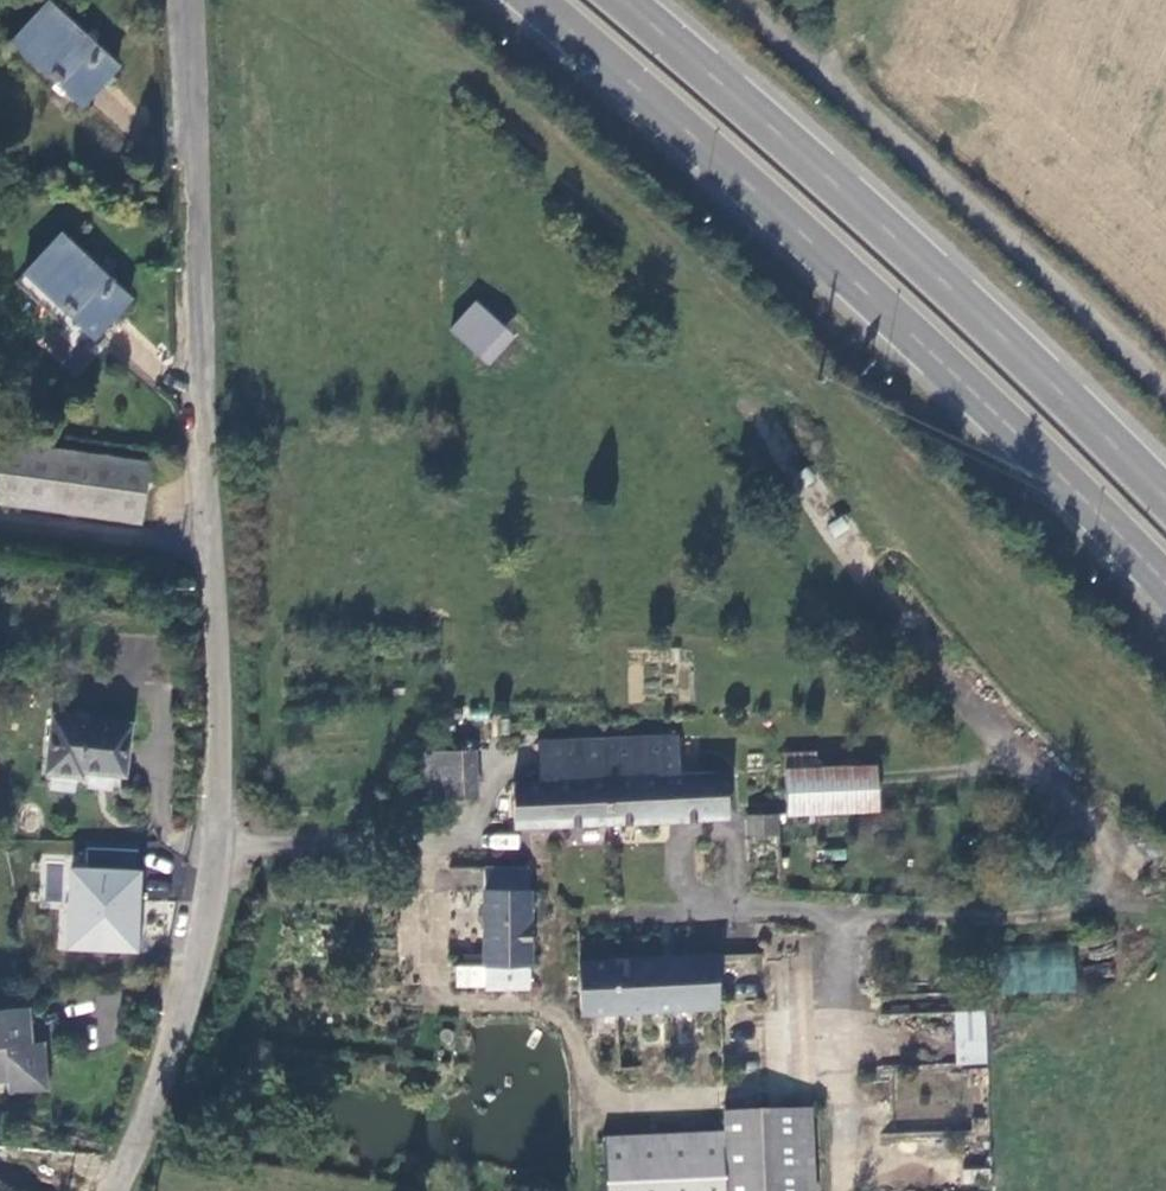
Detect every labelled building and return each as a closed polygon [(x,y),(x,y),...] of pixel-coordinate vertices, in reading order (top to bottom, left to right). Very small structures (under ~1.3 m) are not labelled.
[(11,38),(79,102),(113,65),(45,2),(11,38)] [(23,270),(96,337),(129,300),(57,233),(23,270)] [(474,300),(450,328),(479,353),(503,326),(474,300)] [(148,462),(1,441),(0,445),(0,499),(139,519),(148,462)] [(122,775),(129,724),(52,714),(45,772),(77,776),(78,769),(122,775)] [(514,821),(726,813),(725,768),(676,770),(674,730),(541,735),(542,776),(513,777),(514,821)] [(427,749),(427,791),(472,791),(472,749),(427,749)] [(788,750),(789,765),(819,764),(819,749),(788,750)] [(789,765),(791,809),(880,805),(878,761),(819,764),(789,765)] [(746,814),(747,834),(777,833),(776,812),(746,814)] [(525,862),(481,863),(482,887),(484,962),(485,983),(485,986),(529,985),(525,862)] [(142,867),(43,863),(41,902),(58,903),(57,951),(139,954),(142,867)] [(457,963),(484,962),(482,887),(437,889),(439,964),(457,963)] [(1074,950),(999,948),(997,992),(1073,994),(1074,950)] [(713,951),(577,960),(580,1011),(717,1002),(713,951)] [(484,962),(457,963),(457,984),(485,983),(484,962)] [(28,1005),(0,1007),(0,1079),(9,1078),(10,1092),(50,1089),(46,1039),(30,1040),(28,1005)] [(983,1010),(952,1012),(956,1066),(988,1063),(983,1010)] [(724,1111),(725,1123),(595,1130),(598,1190),(814,1190),(809,1107),(724,1111)]
